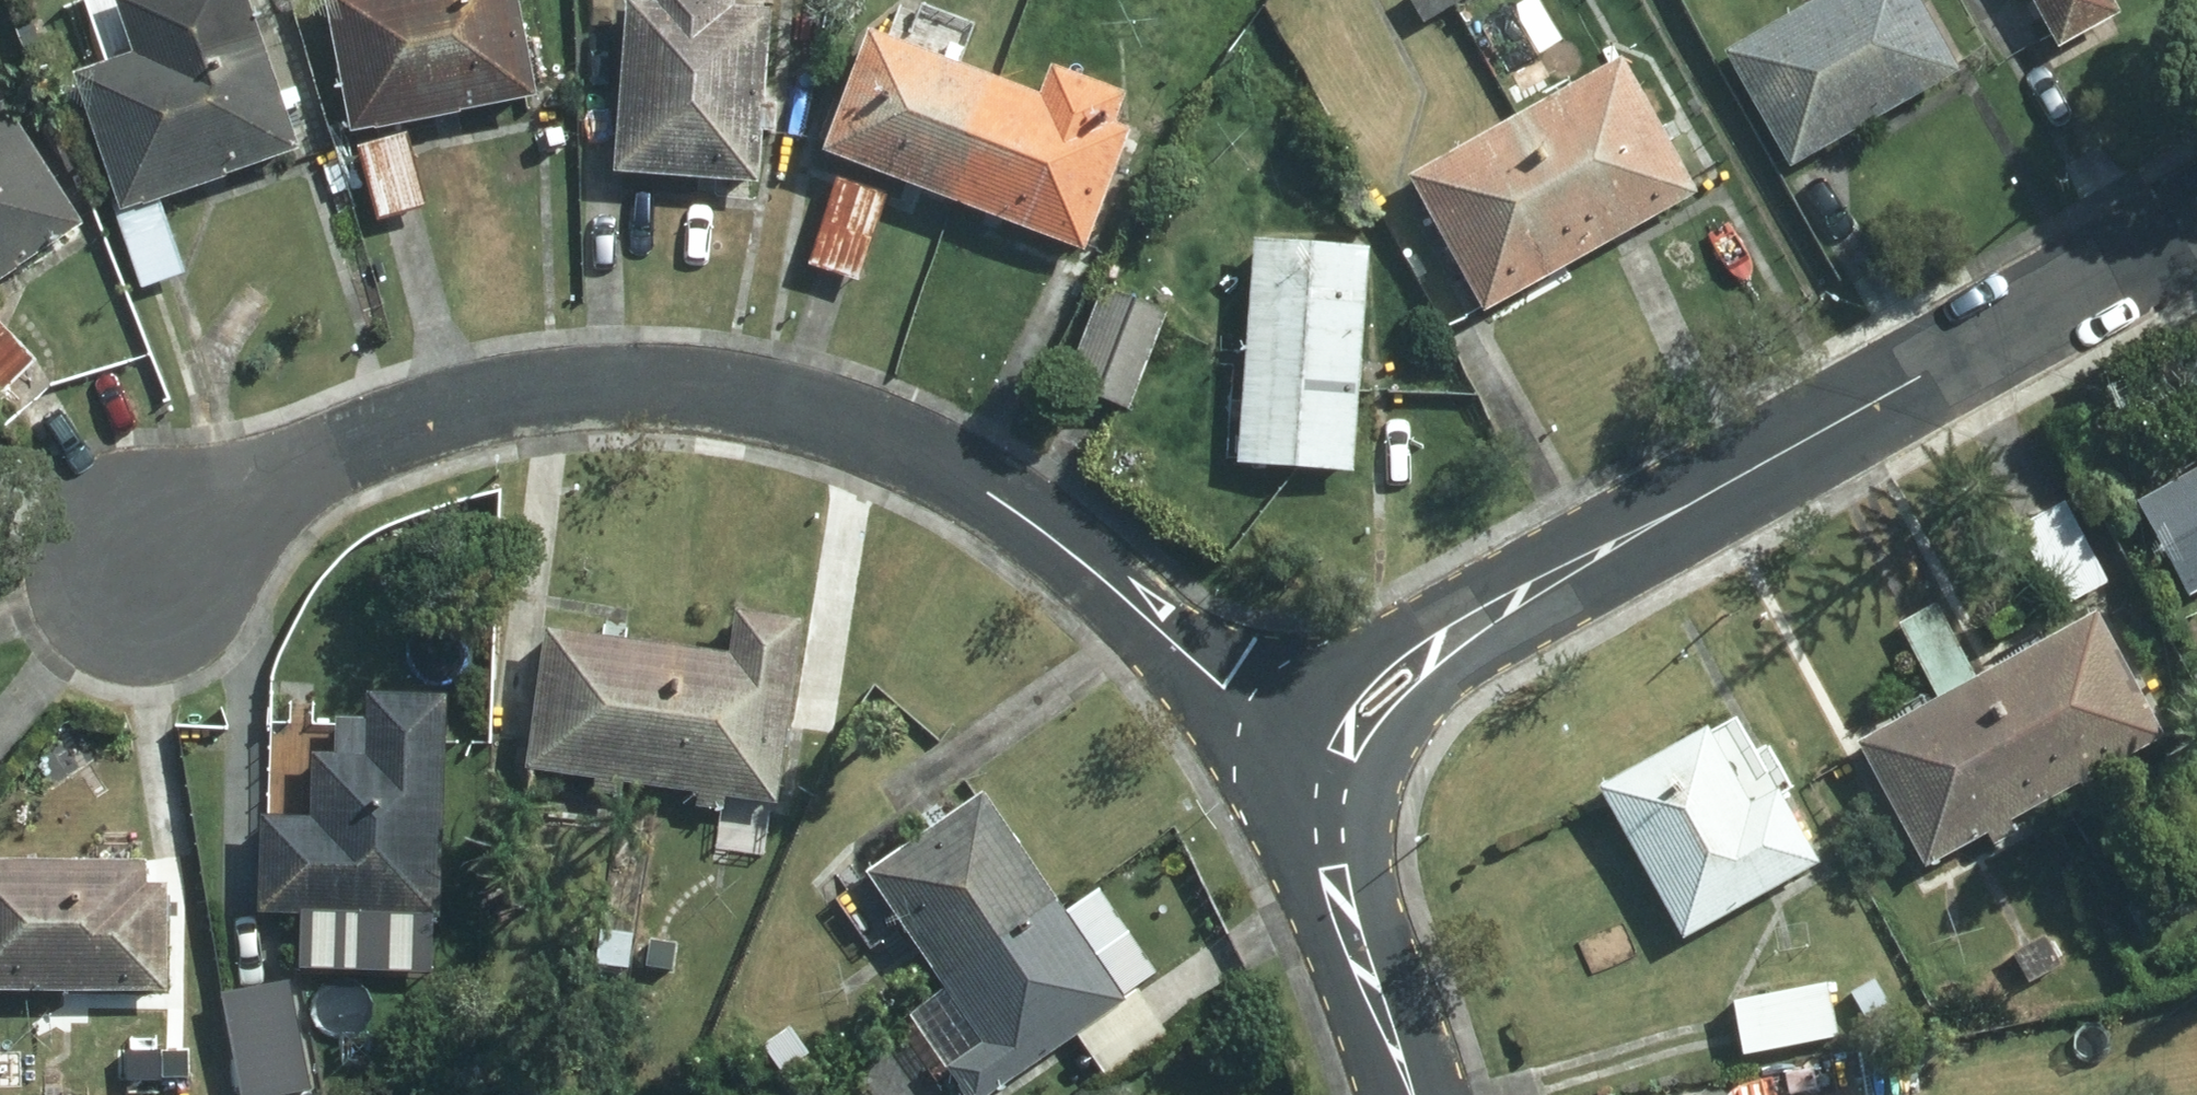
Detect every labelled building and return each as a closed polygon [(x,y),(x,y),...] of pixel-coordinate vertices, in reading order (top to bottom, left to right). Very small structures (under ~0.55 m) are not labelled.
[(282,144),(269,107),(286,101),(281,86),(265,91),(233,0),(103,0),(121,51),(62,71),(111,204),(103,207),(130,284),(172,269),(145,194),(282,144)] [(337,124),(518,89),(500,0),(313,0),(337,124)] [(603,165),(745,176),(749,124),(762,126),(763,100),(750,100),(757,6),(720,4),(720,0),(615,0),(603,165)] [(1416,18),(1448,0),(1406,0),(1416,18)] [(1782,158),(1941,64),(1904,0),(1802,0),(1717,50),(1782,158)] [(2051,38),(2106,7),(2103,0),(2030,0),(2051,38)] [(956,197),(999,82),(857,29),(813,145),(956,197)] [(1510,112),(1582,242),(1678,190),(1608,59),(1510,112)] [(999,82),(956,197),(1073,242),(1118,124),(1102,118),(1113,90),(1040,63),(1029,94),(999,82)] [(1476,299),(1582,242),(1510,112),(1405,170),(1476,299)] [(65,220),(0,122),(0,262),(65,220)] [(397,134),(350,146),(368,217),(415,205),(397,134)] [(876,191),(828,176),(803,258),(850,273),(876,191)] [(1340,465),(1356,245),(1244,237),(1229,457),(1340,465)] [(1157,311),(1097,288),(1060,382),(1120,406),(1157,311)] [(0,332),(0,382),(24,357),(0,332)] [(2129,499),(2180,591),(2196,582),(2196,462),(2129,499)] [(2059,602),(2099,580),(2060,509),(2020,531),(2059,602)] [(1933,692),(1849,737),(1917,861),(1979,828),(1985,840),(2004,831),(1996,817),(2038,794),(1971,671),(1969,673),(1931,603),(1895,621),(1933,692)] [(2083,610),(1971,671),(2038,794),(2150,733),(2083,610)] [(679,652),(661,783),(684,785),(683,801),(711,805),(714,789),(765,796),(788,618),(725,611),(719,650),(680,644),(679,652)] [(679,652),(680,644),(535,627),(518,764),(584,773),(583,788),(607,792),(610,775),(661,783),(679,652)] [(259,814),(256,908),(294,909),(294,922),(322,922),(323,909),(427,911),(432,694),(357,691),(356,716),(325,715),(325,725),(261,724),(259,814)] [(1696,724),(1589,786),(1674,933),(1806,858),(1766,787),(1740,801),(1696,724)] [(946,979),(1049,908),(968,792),(855,871),(936,989),(946,979)] [(152,985),(153,883),(132,883),(132,859),(0,859),(0,984),(152,985)] [(946,979),(936,989),(971,1040),(941,1062),(964,1094),(1109,995),(1049,908),(946,979)] [(628,933),(594,929),(591,961),(625,965),(628,933)] [(670,938),(640,935),(638,969),(666,971),(670,938)] [(2033,1009),(2068,995),(2056,963),(2041,935),(2008,954),(2020,977),(2023,981),(2033,1009)] [(1882,1003),(1867,977),(1844,991),(1861,1016),(1882,1003)] [(1821,983),(1727,1000),(1736,1054),(1832,1036),(1821,983)] [(221,998),(239,1094),(251,1094),(318,1082),(311,1043),(299,1046),(289,986),(221,998)] [(787,1023),(758,1044),(777,1071),(806,1051),(787,1023)] [(159,1049),(122,1050),(123,1077),(158,1076),(159,1049)]
